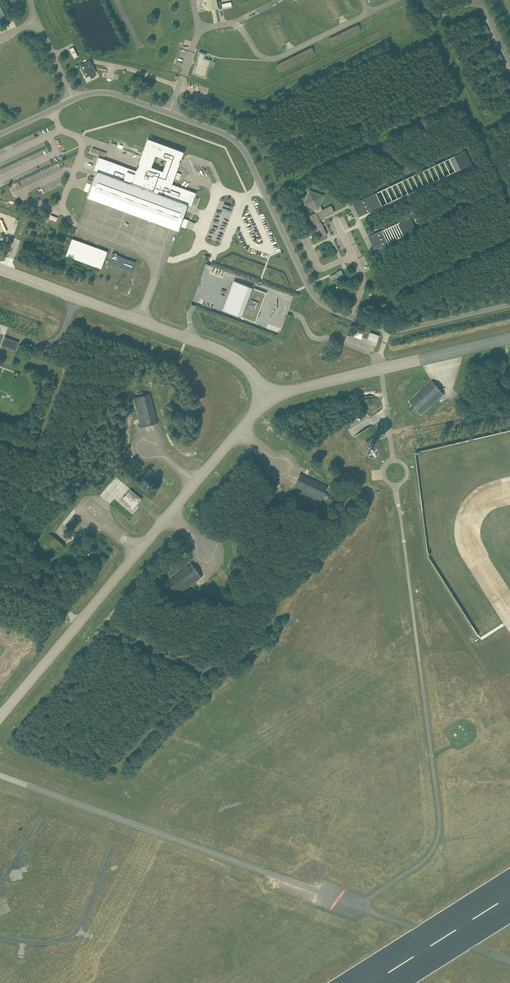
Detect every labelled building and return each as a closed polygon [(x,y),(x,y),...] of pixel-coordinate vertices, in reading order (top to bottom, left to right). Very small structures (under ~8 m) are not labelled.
[(218,9),(216,0),(206,0),(208,11),(218,9)] [(78,56),(73,47),(70,49),(74,58),(78,56)] [(94,74),(96,72),(90,60),(80,65),(86,77),(90,75),(91,78),(92,78),(95,76),(94,74)] [(190,206),(191,207),(196,193),(172,184),(184,152),(148,139),(136,171),(98,157),(93,170),(94,171),(94,170),(97,171),(89,192),(89,193),(88,197),(179,230),(188,205),(191,206),(190,206)] [(109,154),(95,148),(93,153),(108,158),(109,154)] [(359,216),(471,164),(465,151),(353,203),(359,216)] [(323,217),(334,212),(331,205),(322,209),(320,205),(324,195),(321,194),(309,190),(304,204),(314,208),(316,212),(309,215),(320,238),(327,234),(320,219),(323,217)] [(368,236),(369,239),(374,249),(416,230),(410,217),(368,236)] [(101,269),(108,251),(72,238),(66,256),(101,269)] [(108,264),(121,268),(132,273),(136,262),(112,253),(108,264)] [(250,287),(234,281),(234,282),(233,286),(232,285),(232,286),(233,286),(231,290),(231,291),(230,291),(231,291),(230,295),(229,295),(229,296),(228,300),(227,300),(228,301),(226,304),(225,305),(226,305),(224,309),(223,310),(224,310),(239,316),(241,316),(249,319),(250,319),(255,322),(266,293),(263,291),(261,291),(251,287),(250,287)] [(292,310),(298,296),(285,291),(285,293),(293,296),(288,309),(291,310),(292,310)] [(368,339),(373,341),(377,343),(379,335),(370,332),(368,339)] [(1,346),(7,348),(16,351),(19,342),(5,336),(1,346)] [(418,411),(421,414),(435,401),(444,393),(432,381),(409,401),(413,405),(410,407),(415,413),(418,411)] [(146,394),(145,391),(138,393),(138,396),(134,397),(139,419),(141,427),(158,423),(151,393),(146,394)] [(377,449),(378,446),(378,444),(377,441),(375,440),(373,439),(371,439),(368,440),(367,442),(366,444),(366,447),(367,449),(369,451),(371,451),(373,451),(376,450),(377,449)] [(300,473),(293,489),(320,503),(323,498),(326,500),(329,493),(326,491),(328,487),(308,477),(300,473)] [(132,510),(136,505),(142,499),(130,489),(121,500),(132,510)] [(269,502),(274,505),(277,501),(272,497),(269,502)] [(46,544),(56,552),(63,545),(53,536),(46,544)] [(78,555),(83,548),(80,545),(74,552),(78,555)] [(170,585),(167,587),(172,593),(174,591),(177,595),(195,582),(202,577),(191,563),(167,581),(170,585)]
